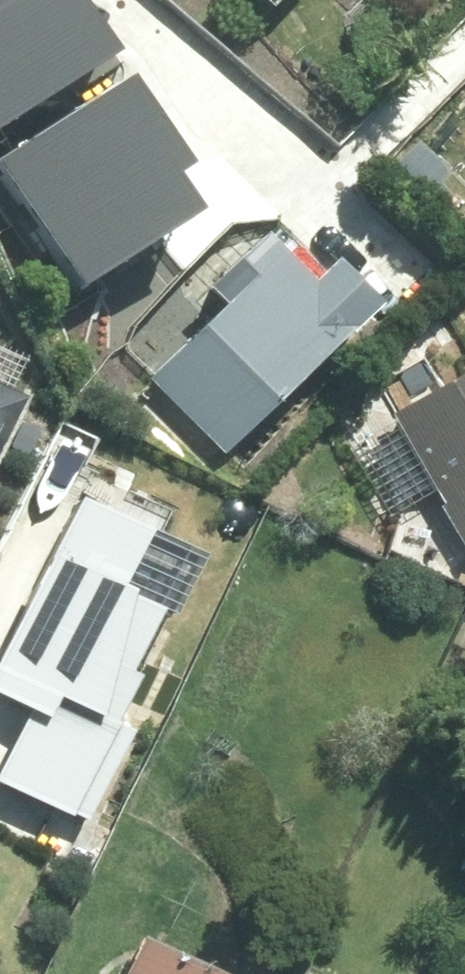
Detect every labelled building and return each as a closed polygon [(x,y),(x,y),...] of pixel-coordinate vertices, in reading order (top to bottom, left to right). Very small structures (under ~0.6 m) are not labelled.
[(98,51),(65,0),(0,0),(0,113),(98,51)] [(280,11),(291,0),(268,0),(280,11)] [(0,149),(0,169),(72,281),(197,201),(115,75),(0,149)] [(321,267),(273,217),(206,281),(223,298),(141,375),(212,448),(369,298),(330,258),(321,267)] [(392,421),(464,552),(464,381),(392,421)] [(22,403),(0,393),(0,447),(22,403)] [(133,670),(122,664),(152,604),(112,584),(141,527),(75,494),(0,644),(0,691),(25,704),(0,754),(0,775),(82,816),(128,724),(110,715),(133,670)] [(140,944),(125,973),(202,973),(140,944)]
